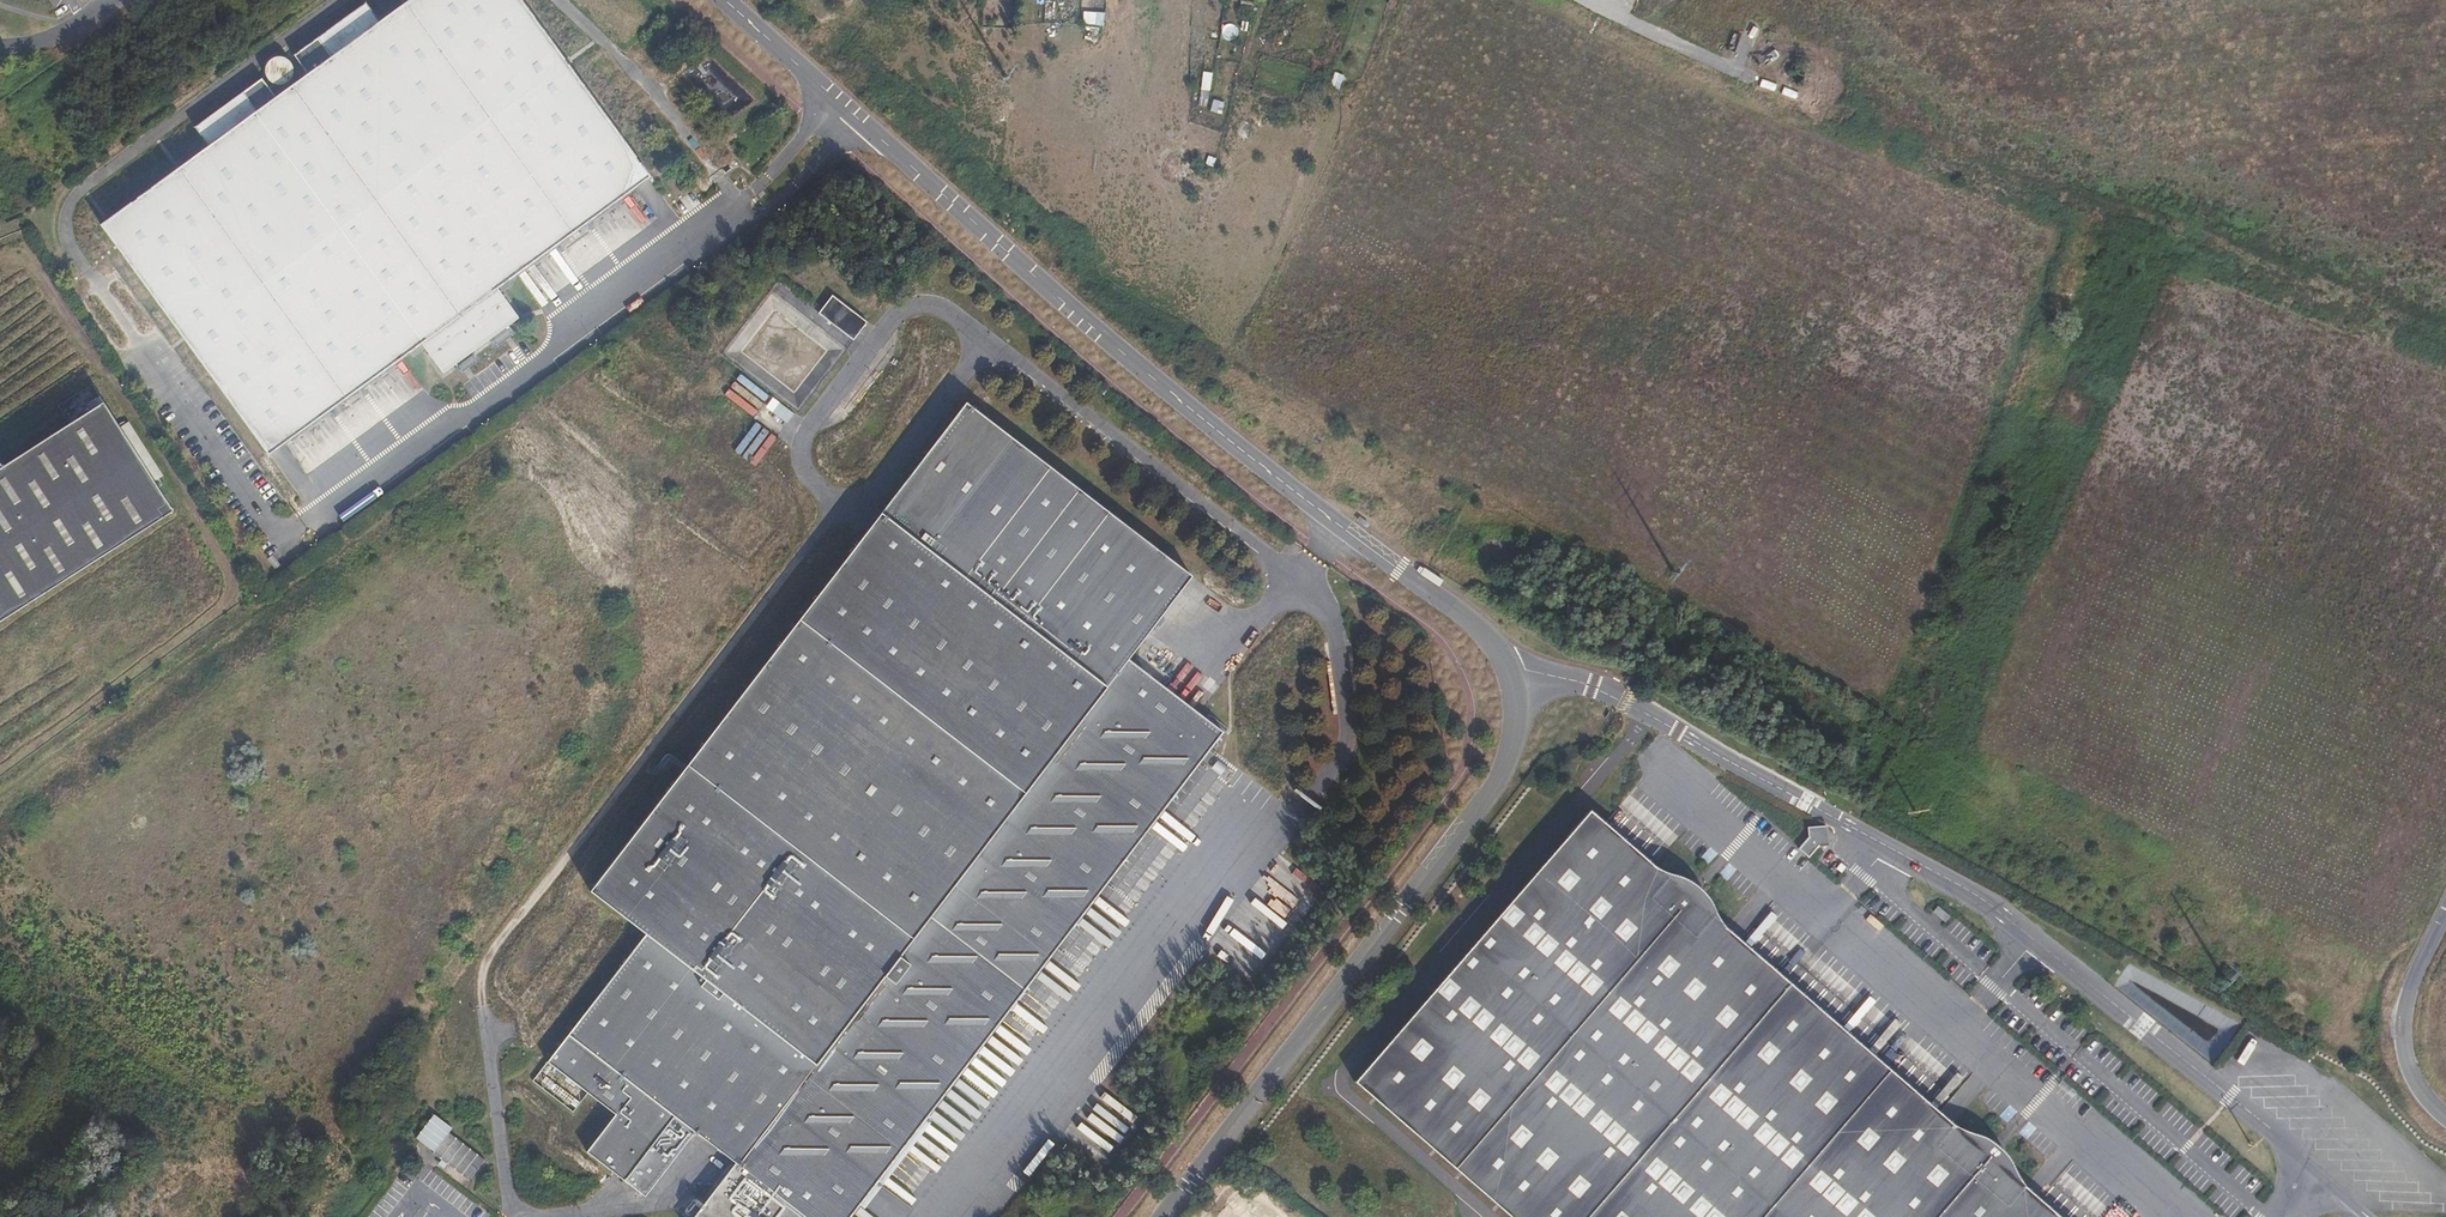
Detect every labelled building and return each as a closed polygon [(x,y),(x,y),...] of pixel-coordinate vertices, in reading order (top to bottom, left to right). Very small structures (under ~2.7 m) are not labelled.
[(488,339),(498,332),(508,325),(517,318),(497,289),(650,177),(520,0),(409,0),(379,22),(365,3),(293,55),(307,75),(276,98),(261,78),(194,127),(208,146),(100,225),(268,455),(421,344),(442,373),(452,366),(472,351),(488,339)] [(279,57),(275,57),(271,59),(268,61),(266,65),(264,69),(264,73),(266,77),(268,81),(272,83),(276,85),(280,85),(284,84),(288,82),(290,79),(292,75),(293,71),(292,67),(290,63),(287,60),(284,58),(279,57)] [(832,296),(818,314),(853,341),(867,323),(832,296)] [(498,332),(488,339),(494,342),(509,331),(508,325),(498,332)] [(473,357),(472,351),(452,366),(458,369),(473,357)] [(175,514),(104,402),(2,466),(0,462),(0,623),(175,514)] [(1204,718),(1199,714),(1127,659),(1191,576),(965,403),(963,406),(867,530),(589,891),(644,934),(547,1062),(615,1114),(587,1152),(612,1171),(645,1196),(695,1132),(735,1163),(693,1216),(849,1216),(1210,747),(1222,732),(1204,718)] [(2022,1187),(2016,1177),(2009,1162),(2005,1156),(1998,1149),(1988,1141),(1984,1139),(1965,1132),(1954,1127),(1725,927),(1719,919),(1713,906),(1710,901),(1706,896),(1695,885),(1689,882),(1685,880),(1679,877),(1665,873),(1657,869),(1591,811),(1355,1082),(1510,1216),(2057,1216),(2022,1187)] [(1828,838),(1818,829),(1809,839),(1799,851),(1809,860),(1819,848),(1828,838)] [(1809,839),(1818,829),(1809,830),(1809,839)] [(1828,829),(1818,829),(1828,838),(1828,829)] [(1829,848),(1828,838),(1819,848),(1829,848)] [(1945,925),(1950,919),(1945,914),(1940,920),(1945,925)] [(469,1178),(484,1158),(448,1132),(452,1127),(433,1114),(425,1125),(437,1133),(432,1139),(438,1143),(432,1151),(469,1178)]
